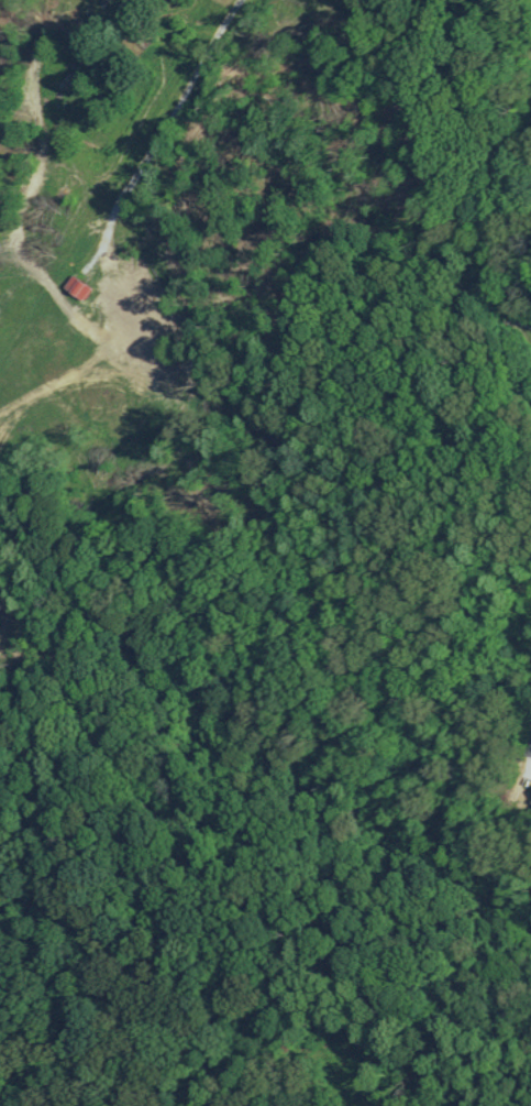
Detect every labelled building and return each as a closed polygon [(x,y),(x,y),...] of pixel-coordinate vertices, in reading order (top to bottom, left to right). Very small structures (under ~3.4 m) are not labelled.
[(63,286),(81,301),(91,288),(72,274),(63,286)]
